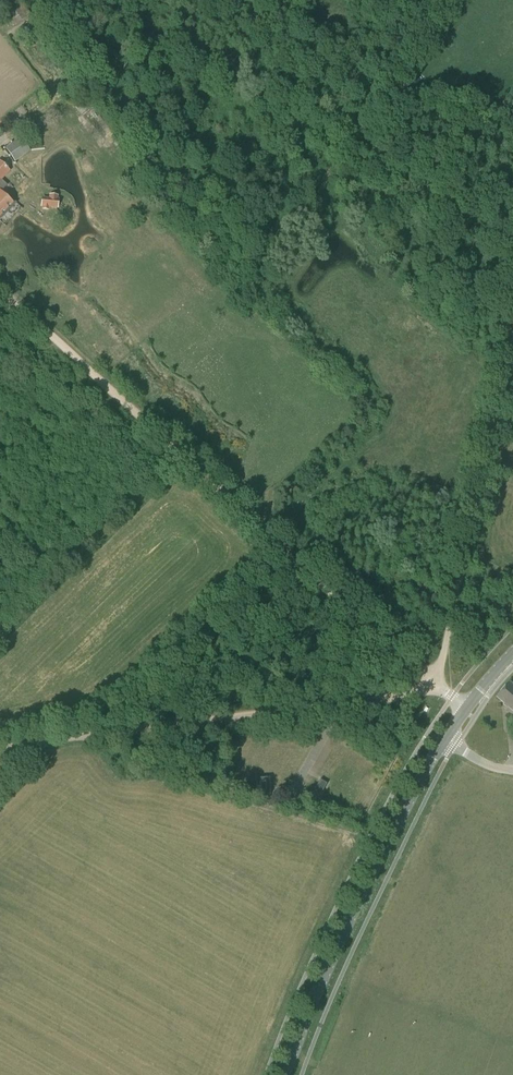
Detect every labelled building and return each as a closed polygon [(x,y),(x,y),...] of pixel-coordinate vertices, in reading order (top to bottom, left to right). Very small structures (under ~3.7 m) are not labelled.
[(30,14),(20,0),(0,0),(0,7),(13,26),(30,14)] [(14,162),(30,151),(21,137),(5,148),(14,162)] [(13,204),(1,192),(7,185),(2,180),(10,171),(0,162),(0,217),(13,204)] [(42,197),(40,207),(42,207),(42,209),(49,210),(49,208),(58,209),(59,198),(58,198),(58,196),(49,195),(49,198),(42,197)] [(511,682),(498,697),(512,711),(512,684),(511,682)] [(363,730),(376,729),(375,720),(362,722),(363,730)] [(320,797),(327,784),(321,780),(313,794),(320,797)] [(256,795),(270,795),(270,785),(255,785),(256,795)]
